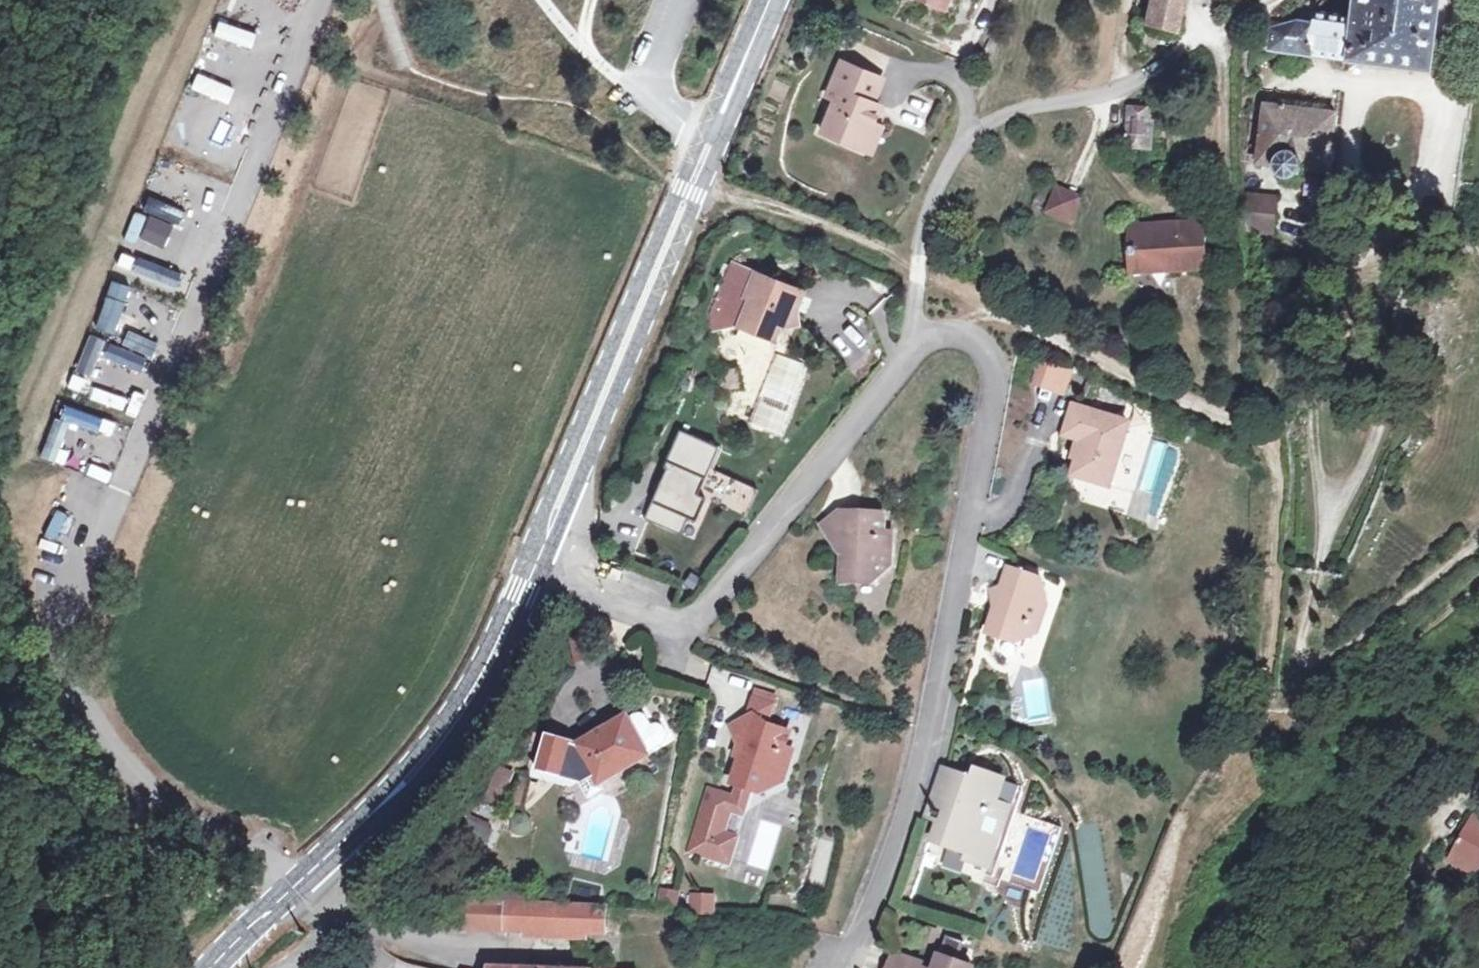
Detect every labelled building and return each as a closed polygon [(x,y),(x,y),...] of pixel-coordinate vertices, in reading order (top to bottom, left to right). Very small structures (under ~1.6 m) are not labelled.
[(1148,18),(1175,26),(1181,0),(1152,0),(1148,18)] [(1345,14),(1313,11),(1310,25),(1297,23),(1268,26),(1265,48),(1425,70),(1433,0),(1348,0),(1345,14)] [(217,24),(213,39),(252,48),(256,32),(217,24)] [(824,126),(860,146),(873,120),(883,101),(875,96),(886,75),(848,57),(830,92),(838,97),(824,126)] [(228,104),(234,89),(196,74),(190,90),(228,104)] [(1330,169),(1336,113),(1269,105),(1269,117),(1263,161),(1276,164),(1276,168),(1277,172),(1279,175),(1282,177),(1284,179),(1286,180),(1290,180),(1292,181),(1296,180),(1297,180),(1300,178),(1302,176),(1304,174),(1305,171),(1306,169),(1330,169)] [(1131,106),(1127,149),(1152,151),(1156,108),(1131,106)] [(873,120),(860,146),(871,152),(884,126),(873,120)] [(1070,221),(1082,197),(1055,185),(1044,209),(1070,221)] [(1245,211),(1280,214),(1281,198),(1246,194),(1245,211)] [(173,232),(180,213),(158,204),(153,216),(135,210),(122,245),(177,265),(187,237),(173,232)] [(1279,233),(1280,214),(1245,211),(1243,230),(1279,233)] [(1210,227),(1130,225),(1133,274),(1135,276),(1139,276),(1142,274),(1143,271),(1143,267),(1210,268),(1210,227)] [(116,268),(174,289),(180,273),(122,252),(116,268)] [(719,303),(719,320),(739,314),(746,289),(742,285),(751,265),(726,255),(712,287),(721,294),(719,303)] [(746,289),(739,314),(772,329),(777,317),(793,311),(792,296),(797,284),(751,265),(742,285),(746,289)] [(98,333),(118,337),(126,286),(106,283),(98,333)] [(706,302),(709,323),(719,320),(719,303),(721,294),(712,287),(706,302)] [(73,370),(89,377),(105,342),(90,335),(73,370)] [(1056,381),(1065,363),(1042,352),(1033,370),(1056,381)] [(108,370),(105,385),(126,389),(130,374),(108,370)] [(1110,477),(1129,422),(1109,416),(1113,407),(1076,395),(1069,419),(1082,423),(1075,443),(1079,446),(1074,465),(1110,477)] [(69,422),(125,443),(130,430),(61,404),(40,458),(53,463),(69,422)] [(1109,416),(1129,422),(1132,413),(1113,407),(1109,416)] [(714,449),(679,434),(665,468),(670,470),(650,519),(678,531),(684,517),(693,521),(702,500),(694,497),(714,449)] [(879,576),(898,561),(901,530),(896,531),(895,507),(861,505),(855,499),(832,517),(853,542),(850,574),(879,576)] [(57,540),(67,515),(54,511),(45,535),(57,540)] [(613,576),(618,564),(606,559),(601,571),(613,576)] [(618,564),(613,576),(625,580),(629,568),(618,564)] [(1014,635),(1016,629),(1033,634),(1037,620),(1047,623),(1055,595),(1046,592),(1052,575),(1017,564),(997,630),(1014,635)] [(756,715),(767,725),(774,701),(754,693),(745,720),(756,715)] [(589,782),(601,774),(605,781),(671,740),(673,733),(673,732),(673,729),(671,727),(670,724),(665,721),(664,718),(656,721),(654,719),(652,717),(646,713),(639,711),(585,745),(552,735),(541,770),(589,782)] [(756,715),(745,720),(730,726),(738,746),(733,761),(740,763),(733,785),(752,791),(764,796),(785,785),(795,758),(787,752),(793,735),(769,727),(767,725),(756,715)] [(955,771),(946,796),(961,800),(952,825),(948,841),(980,854),(993,845),(1004,849),(1018,812),(1003,806),(1009,785),(1011,779),(987,770),(983,779),(955,771)] [(493,797),(505,800),(510,775),(498,773),(493,797)] [(752,791),(733,785),(732,794),(708,787),(688,852),(729,865),(737,838),(726,835),(732,815),(744,819),(752,791)] [(1003,806),(1018,812),(1004,849),(998,866),(996,873),(1003,876),(1033,793),(1009,785),(1003,806)] [(937,819),(952,825),(961,800),(946,796),(937,819)] [(1477,821),(1476,822),(1458,859),(1457,862),(1457,864),(1458,867),(1459,869),(1462,872),(1464,874),(1466,874),(1470,875),(1474,874),(1476,872),(1477,871),(1478,869),(1478,818),(1478,819),(1477,821)] [(1041,820),(1038,828),(1062,837),(1065,829),(1041,820)] [(1083,888),(1119,884),(1111,821),(1075,825),(1083,888)] [(998,866),(1004,849),(993,845),(980,854),(978,860),(998,866)] [(679,893),(660,891),(658,909),(676,912),(679,893)] [(716,896),(691,896),(691,918),(716,919),(716,896)] [(494,930),(497,903),(476,902),(474,929),(494,930)] [(497,903),(494,930),(509,930),(510,904),(497,903)] [(584,907),(510,904),(509,930),(611,936),(612,926),(583,924),(584,907)] [(583,924),(612,926),(612,908),(584,907),(583,924)] [(925,965),(895,954),(889,967),(924,967),(925,965)] [(968,967),(939,956),(934,967),(969,967),(968,967)]
